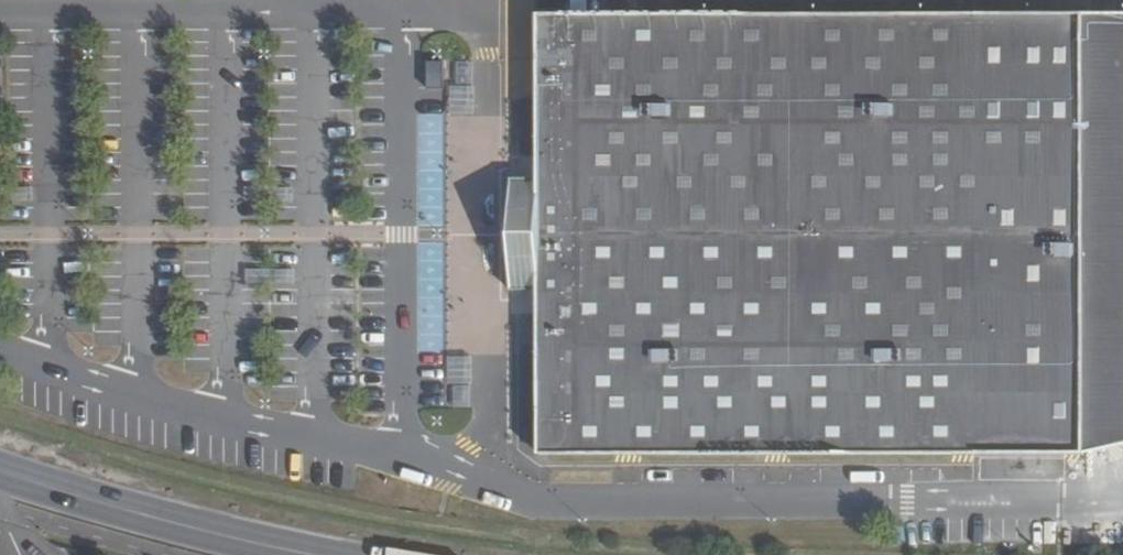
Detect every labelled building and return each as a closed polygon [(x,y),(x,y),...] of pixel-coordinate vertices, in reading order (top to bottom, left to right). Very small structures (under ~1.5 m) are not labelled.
[(1089,40),(1122,40),(1122,17),(539,16),(539,181),(512,181),(511,235),(511,293),(539,293),(539,457),(1086,457),(1089,40)] [(1089,40),(1086,457),(1122,452),(1122,40),(1089,40)] [(297,271),(243,271),(243,285),(297,285),(297,271)] [(448,356),(447,376),(466,377),(467,357),(448,356)]
